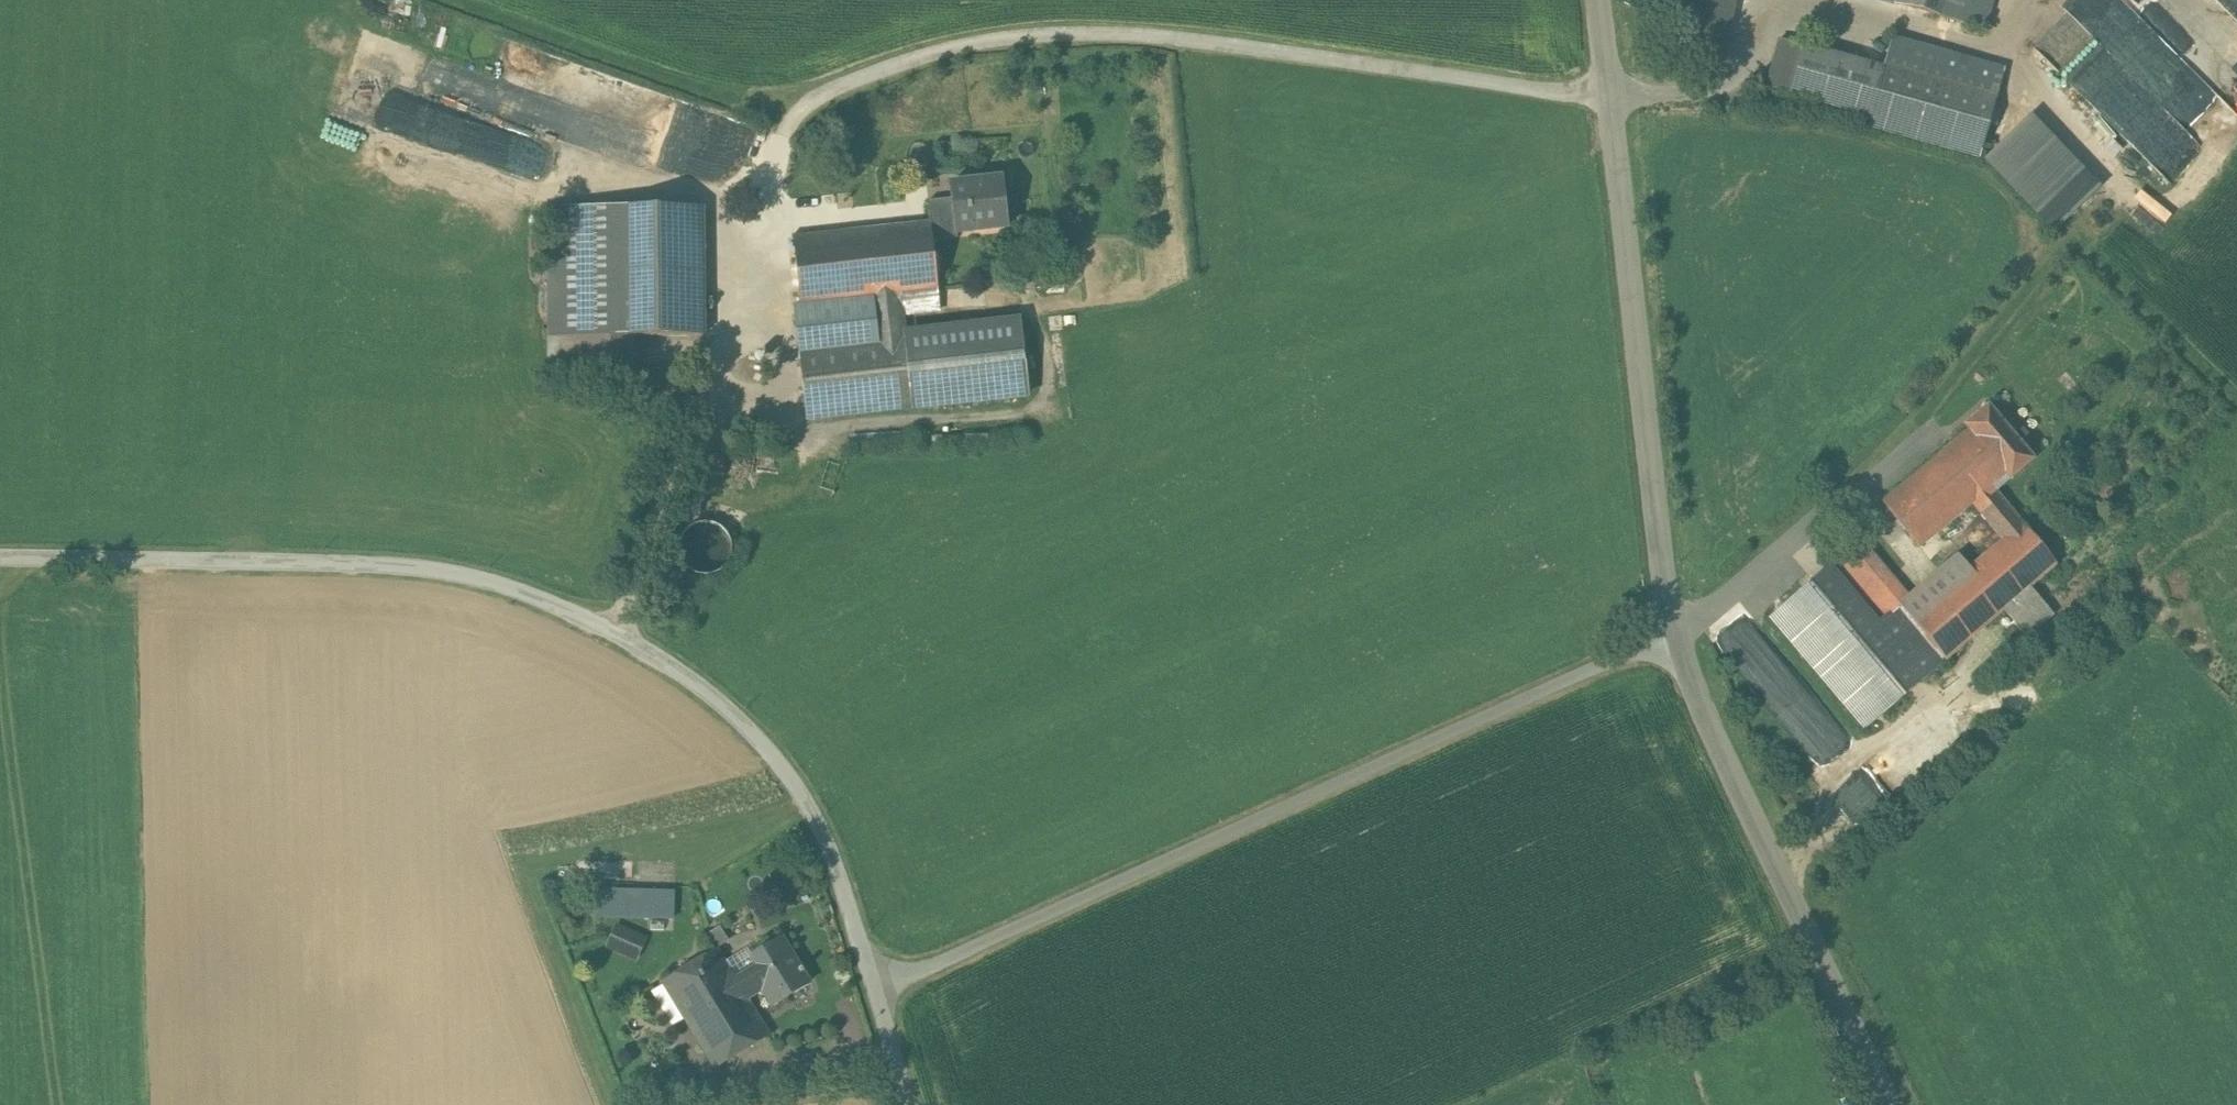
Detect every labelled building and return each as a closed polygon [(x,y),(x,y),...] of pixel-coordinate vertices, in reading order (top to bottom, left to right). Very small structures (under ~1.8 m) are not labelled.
[(1670,53),(1720,64),(1735,0),(1682,0),(1670,53)] [(1894,3),(1950,18),(1955,0),(1895,0),(1894,3)] [(1950,18),(1985,29),(1993,0),(1955,0),(1950,18)] [(2142,16),(2141,22),(2124,41),(2091,11),(2091,29),(2069,9),(2059,19),(2098,56),(2116,56),(2150,89),(2151,66),(2171,67),(2171,58),(2162,49),(2166,44),(2181,45),(2181,64),(2187,57),(2195,58),(2204,49),(2226,50),(2236,38),(2236,34),(2227,33),(2228,10),(2236,18),(2236,0),(2125,0),(2142,16)] [(2003,67),(1894,37),(1885,68),(1884,68),(1883,74),(1993,105),(2003,67)] [(1884,68),(1781,38),(1767,87),(1871,116),(1883,74),(1884,68)] [(1993,105),(1883,74),(1871,116),(1981,148),(1993,105)] [(2032,115),(1986,159),(2053,228),(2099,184),(2032,115)] [(1002,177),(949,183),(951,197),(927,200),(930,222),(932,239),(955,237),(954,226),(1006,219),(1002,177)] [(702,205),(613,206),(613,335),(703,335),(702,205)] [(613,206),(550,206),(551,335),(613,335),(613,206)] [(930,222),(793,236),(801,305),(870,297),(937,290),(932,239),(930,222)] [(937,290),(870,297),(872,316),(901,313),(939,308),(937,290)] [(901,313),(872,316),(875,336),(903,332),(901,313)] [(1018,320),(903,332),(911,408),(1026,396),(1018,320)] [(875,336),(801,345),(809,418),(911,408),(903,332),(875,336)] [(2032,459),(1987,406),(1965,425),(1969,429),(2006,473),(2010,477),(2032,459)] [(1969,429),(1882,502),(1929,558),(1948,542),(1938,531),(1972,503),(1989,488),(2006,473),(1969,429)] [(2021,523),(1989,488),(1972,503),(2002,539),(2021,523)] [(1920,609),(1909,596),(1881,620),(1834,563),(1771,617),(1864,727),(2029,586),(2056,564),(2021,523),(2002,539),(1969,567),(1920,609)] [(1909,596),(1852,528),(1824,551),(1834,563),(1881,620),(1909,596)] [(1958,554),(1909,596),(1920,609),(1969,567),(1958,554)] [(2029,586),(2002,610),(2025,637),(2053,614),(2029,586)] [(1820,706),(1752,624),(1726,645),(1795,727),(1820,706)] [(603,917),(677,917),(677,887),(603,887),(603,917)] [(635,934),(616,925),(607,946),(625,955),(635,934)] [(645,938),(635,934),(625,955),(636,959),(645,938)] [(781,939),(753,956),(758,966),(733,981),(745,999),(762,989),(772,1004),(808,983),(781,939)] [(716,952),(665,983),(715,1066),(766,1035),(745,999),(733,981),(716,952)]
